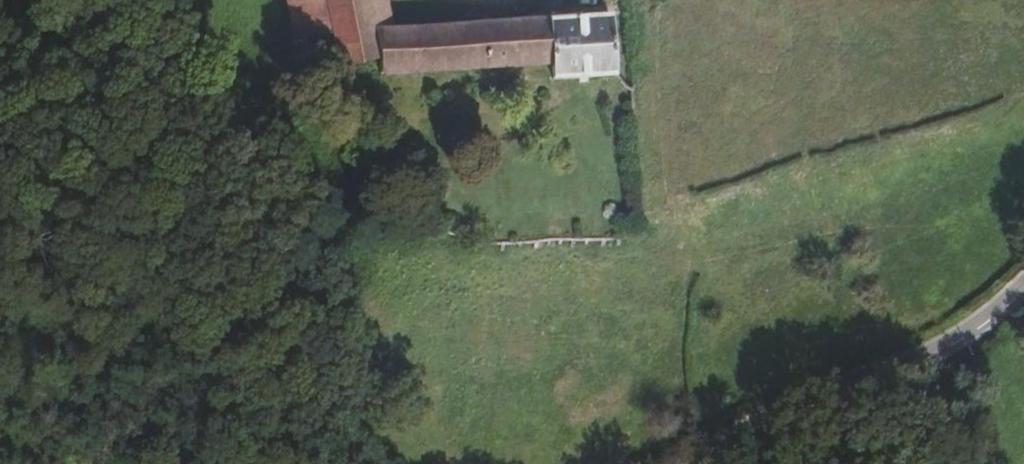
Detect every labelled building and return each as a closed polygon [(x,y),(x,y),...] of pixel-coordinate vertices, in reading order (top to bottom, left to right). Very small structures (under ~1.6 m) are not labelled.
[(319,0),(279,0),(286,41),(325,35),(319,0)] [(387,29),(380,0),(367,0),(365,1),(365,0),(319,0),(325,35),(332,70),(372,62),(369,30),(387,29)] [(607,17),(544,20),(547,67),(548,81),(611,78),(607,17)] [(547,67),(544,20),(430,28),(387,29),(369,30),(372,62),(374,77),(437,75),(547,67)]
